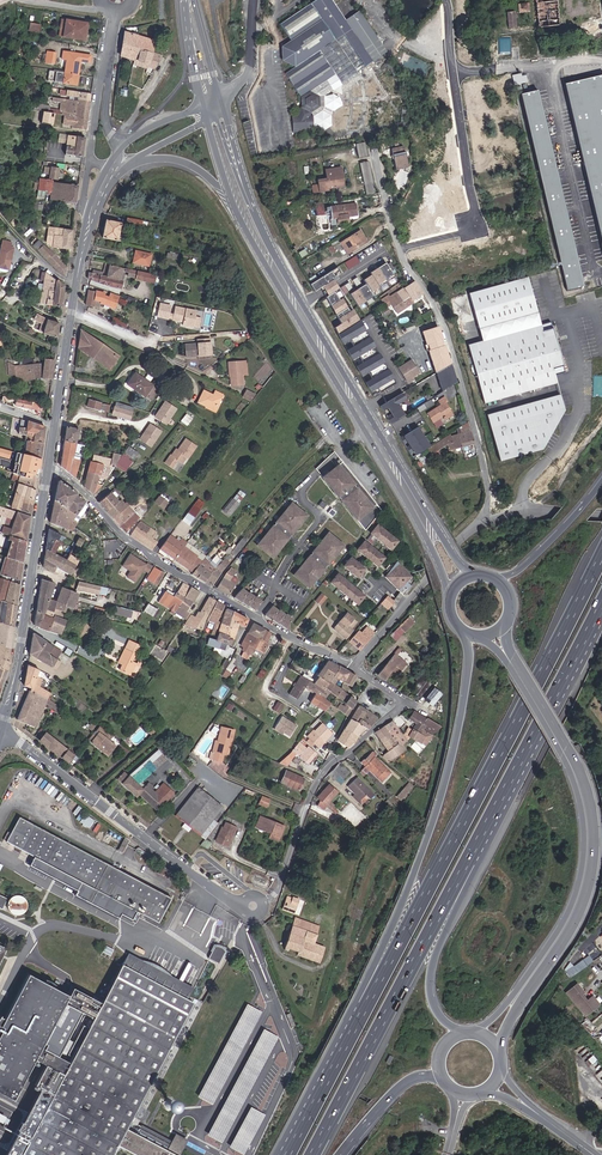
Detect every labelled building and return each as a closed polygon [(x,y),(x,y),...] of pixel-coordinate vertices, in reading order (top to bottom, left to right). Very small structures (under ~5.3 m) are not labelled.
[(342,107),(342,99),(342,97),(344,87),(368,70),(365,65),(385,50),(358,10),(344,19),(331,0),(315,0),(279,24),(290,41),(286,43),(280,47),(281,61),(294,67),(284,74),(300,97),(301,105),(301,107),(297,120),(294,121),(295,131),(296,141),(310,139),(310,134),(315,134),(315,129),(321,133),(323,133),(331,127),(331,117),(333,112),(342,107)] [(557,0),(536,0),(539,27),(560,25),(557,0)] [(529,11),(529,3),(519,4),(520,11),(529,11)] [(514,12),(508,13),(509,27),(516,26),(514,12)] [(65,28),(86,32),(88,23),(66,20),(65,28)] [(38,33),(40,24),(31,23),(29,32),(38,33)] [(85,40),(86,32),(65,28),(64,37),(85,40)] [(121,56),(134,60),(138,36),(125,32),(121,56)] [(134,60),(156,66),(162,56),(154,54),(158,42),(138,36),(134,60)] [(47,51),(45,64),(54,65),(56,53),(47,51)] [(67,60),(66,67),(79,69),(80,62),(90,63),(91,57),(64,52),(62,59),(67,60)] [(429,64),(404,55),(401,63),(413,67),(412,72),(424,77),(429,64)] [(156,66),(134,60),(133,67),(152,73),(156,66)] [(75,84),(77,75),(57,71),(55,81),(75,84)] [(564,85),(601,239),(601,76),(564,85)] [(91,102),(91,94),(62,90),(61,94),(75,96),(74,99),(78,99),(91,102)] [(535,91),(520,95),(568,288),(582,284),(535,91)] [(78,101),(53,97),(53,101),(61,103),(66,103),(65,112),(62,111),(61,115),(68,116),(70,117),(72,117),(88,119),(91,102),(78,99),(78,101)] [(34,109),(49,112),(50,109),(50,106),(35,104),(34,109)] [(86,133),(88,119),(72,117),(70,117),(68,116),(67,124),(72,125),(72,131),(86,133)] [(82,157),(85,139),(68,136),(65,154),(82,157)] [(366,155),(364,141),(356,142),(358,156),(366,155)] [(391,150),(395,168),(407,166),(403,147),(391,150)] [(372,192),(367,160),(359,161),(363,194),(372,192)] [(53,179),(61,180),(62,170),(54,169),(48,168),(47,174),(53,175),(53,179)] [(318,192),(328,190),(343,188),(341,168),(324,170),(325,180),(316,181),(317,186),(311,187),(312,194),(318,193),(318,192)] [(50,199),(76,203),(78,186),(52,183),(52,182),(39,180),(37,196),(43,197),(43,195),(50,196),(50,199)] [(323,203),(316,204),(317,215),(325,214),(323,203)] [(355,204),(329,207),(331,220),(357,217),(355,204)] [(127,219),(126,224),(140,227),(142,221),(127,219)] [(106,220),(102,238),(117,241),(121,223),(106,220)] [(46,246),(69,250),(71,232),(49,228),(46,246)] [(361,244),(362,246),(367,244),(359,232),(339,244),(345,254),(361,244)] [(2,240),(0,251),(0,269),(7,271),(10,259),(11,259),(14,248),(11,247),(12,242),(2,240)] [(347,256),(362,246),(361,244),(345,254),(347,256)] [(327,249),(332,255),(336,252),(332,246),(327,249)] [(136,251),(133,262),(148,266),(151,254),(136,251)] [(349,268),(360,262),(356,255),(345,262),(349,268)] [(349,294),(357,307),(374,296),(371,292),(395,277),(391,271),(394,269),(390,263),(363,280),(365,284),(349,294)] [(107,277),(89,274),(88,279),(110,286),(120,288),(124,271),(129,272),(128,276),(135,278),(135,279),(154,283),(155,275),(125,269),(119,268),(110,265),(107,277)] [(310,284),(314,292),(320,288),(333,279),(336,278),(333,274),(340,271),(337,267),(310,284)] [(61,307),(63,287),(57,280),(55,281),(44,273),(39,304),(61,307)] [(357,277),(352,280),(356,287),(361,284),(357,277)] [(482,331),(542,315),(531,278),(471,294),(482,331)] [(333,279),(320,288),(326,297),(339,288),(333,279)] [(414,281),(407,285),(404,288),(412,300),(423,293),(414,281)] [(349,282),(344,285),(348,292),(353,289),(349,282)] [(334,328),(338,335),(359,322),(339,288),(326,297),(341,324),(334,328)] [(412,300),(404,288),(389,297),(388,295),(381,300),(386,307),(390,312),(392,311),(388,306),(391,303),(397,313),(407,307),(405,305),(412,300)] [(96,293),(88,291),(86,305),(98,308),(100,303),(114,308),(117,300),(104,295),(104,293),(96,291),(96,293)] [(169,314),(171,307),(160,305),(158,317),(168,319),(169,314)] [(390,312),(386,307),(382,310),(385,315),(390,312)] [(193,328),(196,312),(176,308),(174,315),(173,320),(182,322),(182,321),(184,322),(183,326),(193,328)] [(42,334),(56,338),(58,323),(46,320),(36,314),(32,320),(40,325),(38,331),(43,333),(42,334)] [(513,336),(545,329),(542,315),(482,331),(485,343),(513,336)] [(127,323),(113,317),(112,321),(126,327),(127,323)] [(359,322),(338,335),(343,343),(349,339),(354,347),(347,351),(352,359),(358,355),(363,363),(356,367),(361,375),(367,371),(372,379),(365,383),(370,391),(377,387),(380,393),(395,383),(359,322)] [(485,343),(471,346),(485,404),(559,382),(557,375),(566,371),(555,327),(545,329),(513,336),(485,343)] [(427,339),(439,336),(437,328),(425,331),(427,339)] [(79,342),(78,347),(110,369),(117,359),(112,356),(114,353),(81,330),(79,342)] [(210,357),(209,348),(209,338),(197,339),(197,343),(185,344),(186,356),(198,355),(199,358),(210,357)] [(41,379),(50,380),(53,361),(43,360),(43,364),(31,365),(30,358),(24,359),(25,364),(23,364),(19,370),(7,363),(9,377),(14,376),(15,381),(41,379)] [(408,382),(422,373),(412,358),(398,367),(408,382)] [(243,384),(242,374),(241,360),(228,362),(229,374),(230,374),(231,385),(243,384)] [(458,383),(452,364),(437,372),(443,392),(458,383)] [(135,373),(128,384),(145,396),(145,395),(151,399),(157,390),(152,386),(152,385),(135,373)] [(250,401),(255,394),(254,393),(245,389),(242,397),(250,401)] [(217,410),(224,396),(215,391),(213,396),(204,391),(198,401),(206,406),(214,411),(215,409),(217,410)] [(401,393),(380,406),(391,424),(404,416),(400,410),(401,401),(404,398),(401,393)] [(561,394),(487,415),(501,461),(545,449),(566,411),(561,394)] [(443,418),(452,413),(446,404),(447,402),(445,398),(438,402),(440,407),(427,415),(432,424),(439,419),(438,418),(441,416),(443,418)] [(92,401),(89,400),(87,406),(108,412),(110,406),(94,401),(94,399),(92,399),(92,401)] [(166,399),(154,416),(167,424),(178,407),(166,399)] [(16,400),(15,406),(35,410),(36,404),(16,400)] [(133,408),(116,402),(112,414),(129,420),(133,408)] [(186,414),(183,418),(188,423),(192,419),(186,414)] [(166,424),(155,417),(150,424),(161,432),(166,424)] [(33,424),(21,419),(19,434),(26,435),(34,436),(34,435),(44,436),(45,428),(33,424)] [(66,426),(64,441),(75,444),(79,430),(66,426)] [(417,427),(402,436),(406,443),(407,442),(410,446),(409,447),(412,452),(413,451),(416,455),(429,447),(417,427)] [(474,443),(469,427),(463,429),(464,432),(459,434),(462,446),(474,443)] [(462,446),(459,434),(451,436),(450,435),(434,445),(437,450),(447,444),(449,450),(462,446)] [(26,435),(25,440),(27,441),(43,443),(44,436),(34,435),(34,436),(26,435)] [(412,458),(416,455),(413,451),(412,452),(409,447),(410,446),(407,442),(406,443),(402,436),(400,438),(412,458)] [(170,454),(164,462),(171,467),(176,459),(181,462),(185,456),(187,457),(195,445),(185,438),(177,450),(176,448),(171,455),(170,454)] [(151,447),(140,439),(135,447),(146,454),(151,447)] [(32,456),(40,458),(43,443),(27,441),(25,453),(32,454),(32,456)] [(60,465),(74,477),(75,477),(80,460),(78,459),(81,445),(75,444),(64,441),(62,454),(60,465)] [(96,449),(106,452),(108,445),(98,442),(96,449)] [(123,453),(121,455),(115,465),(125,472),(132,462),(128,459),(129,457),(133,459),(138,453),(128,447),(124,453),(123,453)] [(32,475),(37,476),(40,458),(31,456),(19,453),(17,464),(16,470),(14,469),(13,473),(21,476),(30,479),(32,475)] [(84,487),(93,495),(103,483),(98,481),(99,477),(106,479),(115,465),(121,455),(113,453),(112,460),(94,456),(93,462),(91,462),(84,487)] [(377,513),(339,464),(320,479),(334,497),(341,491),(344,495),(337,500),(362,532),(377,513)] [(21,476),(19,484),(35,489),(37,476),(32,475),(30,479),(21,476)] [(59,481),(54,501),(67,508),(63,513),(72,520),(76,514),(76,515),(85,501),(77,494),(77,493),(60,481),(59,481)] [(12,507),(31,513),(35,489),(19,484),(12,507)] [(223,511),(230,516),(246,494),(239,489),(223,511)] [(111,517),(113,518),(120,512),(129,504),(131,503),(128,500),(124,503),(121,500),(119,502),(110,492),(99,502),(111,517)] [(154,501),(163,508),(168,503),(159,496),(154,501)] [(198,499),(194,505),(199,509),(204,503),(198,499)] [(129,504),(135,510),(139,506),(134,500),(131,503),(129,504)] [(67,508),(54,501),(52,510),(50,522),(66,529),(67,527),(71,530),(76,523),(72,520),(63,513),(67,508)] [(258,543),(256,544),(272,557),(273,555),(272,554),(275,551),(276,552),(283,542),(282,542),(285,539),(286,540),(287,538),(279,531),(281,527),(290,534),(292,532),(291,532),(293,529),(294,529),(302,520),(301,519),(303,517),(304,517),(305,515),(290,503),(289,505),(290,505),(287,508),(286,508),(279,517),(280,518),(277,521),(276,520),(270,528),(271,528),(269,531),(268,530),(260,540),(261,540),(259,543),(258,543)] [(113,518),(126,532),(141,516),(135,510),(129,504),(120,512),(113,518)] [(194,505),(188,512),(194,517),(199,509),(194,505)] [(28,530),(30,516),(0,507),(0,515),(7,517),(6,521),(28,530)] [(192,519),(186,515),(182,520),(188,524),(192,519)] [(28,530),(6,521),(4,527),(0,526),(0,532),(26,541),(28,530)] [(141,542),(150,529),(140,521),(130,535),(141,542)] [(398,540),(377,523),(371,532),(391,548),(398,540)] [(45,549),(49,551),(55,540),(60,543),(64,537),(48,529),(45,549)] [(141,542),(152,549),(157,542),(152,539),(156,532),(150,529),(141,542)] [(293,574),(308,586),(309,585),(309,584),(311,581),(312,582),(319,572),(318,572),(321,569),(322,570),(328,562),(327,561),(329,558),(330,559),(338,550),(337,549),(339,546),(340,547),(342,545),(327,533),(325,535),(326,535),(324,538),(323,538),(315,547),(316,548),(314,550),(313,550),(311,552),(320,558),(317,562),(308,555),(307,557),(308,558),(305,561),(304,560),(297,569),(298,570),(295,573),(295,572),(293,574)] [(24,555),(26,541),(9,535),(7,541),(11,543),(8,550),(24,555)] [(160,549),(174,559),(186,542),(182,539),(180,542),(170,535),(160,549)] [(82,545),(84,540),(79,537),(76,542),(82,545)] [(245,541),(241,538),(236,544),(236,545),(233,548),(231,550),(235,553),(245,541)] [(49,551),(55,554),(60,543),(55,540),(49,551)] [(384,556),(364,540),(357,548),(378,564),(384,556)] [(174,559),(181,564),(193,547),(186,542),(174,559)] [(181,564),(192,572),(205,556),(193,547),(181,564)] [(56,567),(60,569),(66,559),(55,554),(49,551),(45,549),(43,566),(54,572),(56,567)] [(24,555),(8,550),(6,557),(23,563),(24,555)] [(60,569),(70,575),(78,559),(69,554),(66,559),(60,569)] [(142,571),(146,565),(141,562),(140,563),(138,562),(139,561),(129,555),(128,557),(122,569),(129,573),(126,579),(134,584),(142,571)] [(192,572),(191,574),(197,577),(212,560),(206,555),(205,556),(192,572)] [(212,560),(197,577),(205,582),(209,575),(211,572),(217,565),(221,562),(215,556),(212,560)] [(362,569),(364,566),(351,556),(344,565),(357,575),(358,574),(360,575),(363,571),(362,569)] [(23,563),(6,557),(5,557),(0,574),(20,580),(23,563)] [(415,579),(408,572),(399,562),(394,567),(392,566),(386,572),(387,574),(384,577),(403,594),(415,579)] [(147,575),(152,567),(147,564),(146,565),(142,571),(147,575)] [(154,568),(147,579),(156,584),(162,573),(154,568)] [(364,595),(337,573),(331,581),(358,603),(364,595)] [(218,586),(229,595),(237,585),(226,576),(218,586)] [(0,600),(17,606),(20,584),(0,578),(0,600)] [(54,583),(41,579),(40,584),(38,602),(47,604),(49,599),(54,583)] [(99,594),(101,586),(82,582),(76,589),(99,594)] [(187,585),(183,582),(176,593),(180,595),(187,585)] [(180,595),(184,597),(190,587),(187,585),(180,595)] [(107,596),(109,588),(101,586),(99,594),(107,596)] [(190,587),(184,597),(192,603),(199,592),(190,587)] [(76,600),(78,594),(62,588),(59,595),(76,600)] [(242,588),(234,598),(255,610),(262,601),(256,596),(255,597),(248,592),(248,593),(242,588)] [(159,602),(174,612),(184,597),(180,595),(176,593),(174,597),(165,592),(159,602)] [(320,605),(326,598),(321,594),(315,601),(320,605)] [(388,608),(394,601),(387,594),(380,602),(388,608)] [(59,595),(57,602),(54,609),(65,612),(67,607),(73,609),(76,600),(59,595)] [(184,597),(174,612),(186,619),(190,612),(187,611),(192,603),(184,597)] [(206,617),(215,601),(209,597),(199,613),(196,612),(194,615),(204,621),(206,617)] [(38,602),(36,611),(44,613),(45,609),(53,612),(54,609),(57,602),(49,599),(47,604),(38,602)] [(14,627),(17,606),(0,600),(0,602),(0,623),(14,627)] [(224,606),(216,601),(207,621),(215,624),(212,634),(215,635),(219,622),(217,621),(224,606)] [(152,616),(157,609),(149,603),(144,611),(152,616)] [(273,605),(264,615),(271,619),(281,625),(289,629),(287,623),(292,617),(286,613),(286,614),(280,609),(279,610),(273,605)] [(130,611),(115,607),(114,612),(129,616),(130,611)] [(233,611),(226,608),(221,623),(228,625),(230,618),(233,611)] [(44,613),(43,614),(53,617),(54,615),(63,618),(65,612),(54,609),(53,612),(45,609),(44,613)] [(162,611),(157,609),(152,616),(157,619),(162,611)] [(36,611),(34,625),(39,627),(43,614),(44,613),(36,611)] [(244,626),(248,620),(247,619),(233,611),(230,618),(238,620),(238,622),(244,626)] [(352,618),(353,618),(346,612),(333,629),(345,638),(352,630),(350,629),(356,622),(352,618)] [(43,614),(39,627),(61,634),(67,620),(63,618),(54,615),(53,617),(43,614)] [(410,615),(390,635),(396,640),(416,621),(410,615)] [(238,620),(230,618),(228,625),(236,628),(238,622),(238,620)] [(11,649),(12,640),(14,627),(0,623),(0,645),(11,649)] [(234,632),(236,628),(228,625),(221,623),(219,628),(234,632)] [(255,637),(265,642),(270,633),(264,630),(265,630),(253,623),(248,633),(255,637)] [(364,630),(370,636),(374,632),(367,626),(364,630)] [(219,628),(218,632),(228,635),(228,638),(232,639),(234,632),(219,628)] [(371,636),(370,636),(364,630),(361,633),(358,630),(349,640),(360,649),(371,636)] [(228,635),(218,632),(216,640),(209,638),(207,644),(225,649),(226,643),(230,645),(232,639),(228,638),(228,635)] [(32,633),(29,654),(52,667),(61,652),(55,648),(32,633)] [(251,645),(255,637),(248,633),(245,638),(243,642),(251,645)] [(250,653),(253,647),(263,652),(267,646),(269,647),(271,645),(265,642),(255,637),(251,645),(243,642),(241,644),(245,646),(243,649),(244,650),(250,653)] [(139,645),(129,641),(118,662),(122,664),(120,670),(130,675),(135,663),(131,661),(139,645)] [(7,671),(9,665),(11,649),(0,645),(0,668),(7,671)] [(247,658),(250,653),(244,650),(242,655),(247,658)] [(65,654),(61,652),(52,667),(56,669),(65,654)] [(393,654),(377,674),(384,679),(394,666),(399,670),(404,664),(395,656),(393,654)] [(224,670),(229,663),(224,660),(216,673),(221,675),(224,670)] [(335,673),(338,666),(327,661),(317,675),(318,676),(315,680),(312,678),(303,672),(302,675),(323,690),(324,688),(330,680),(335,673)] [(229,663),(224,670),(229,673),(233,666),(229,663)] [(31,688),(30,691),(47,699),(50,693),(39,686),(42,679),(36,677),(38,670),(27,664),(23,685),(31,688)] [(348,672),(338,666),(335,673),(330,680),(334,684),(337,679),(342,682),(343,681),(348,672)] [(261,669),(256,675),(261,679),(266,672),(261,669)] [(225,679),(229,673),(224,670),(221,675),(225,679)] [(355,676),(348,672),(343,681),(350,685),(355,676)] [(295,685),(289,694),(296,699),(304,687),(306,687),(315,693),(309,702),(324,711),(330,703),(323,699),(329,691),(324,688),(323,690),(302,675),(295,685)] [(419,697),(430,684),(422,678),(412,691),(419,697)] [(334,684),(330,680),(324,688),(329,691),(333,694),(336,690),(334,689),(336,685),(334,684)] [(350,696),(341,689),(336,696),(334,699),(337,701),(339,698),(344,702),(350,696)] [(30,691),(17,719),(35,727),(45,703),(57,711),(59,707),(49,699),(47,699),(30,691)] [(431,691),(425,699),(430,703),(437,695),(431,691)] [(356,701),(350,696),(344,702),(346,704),(344,706),(340,704),(337,708),(347,716),(356,701)] [(270,711),(276,701),(270,697),(264,707),(270,711)] [(279,700),(273,708),(279,712),(285,705),(279,700)] [(358,705),(350,718),(356,722),(359,718),(370,726),(374,720),(377,717),(358,705)] [(425,717),(413,711),(409,717),(416,723),(418,720),(425,725),(423,729),(433,734),(440,726),(425,718),(425,717)] [(282,716),(279,719),(275,726),(284,731),(290,735),(296,724),(282,716)] [(344,728),(357,736),(363,726),(367,729),(370,726),(359,718),(356,722),(350,718),(344,728)] [(392,720),(383,726),(396,744),(397,743),(401,745),(402,744),(404,741),(406,738),(403,734),(392,720)] [(425,725),(418,720),(416,723),(412,730),(419,735),(422,731),(423,729),(425,725)] [(331,731),(322,723),(314,732),(312,730),(308,734),(319,745),(324,740),(323,739),(331,731)] [(90,742),(107,755),(115,745),(108,740),(111,736),(98,726),(95,730),(98,733),(95,736),(91,741),(90,742)] [(230,742),(234,729),(221,726),(217,741),(218,741),(218,743),(216,742),(214,753),(211,752),(209,758),(221,761),(223,753),(225,754),(228,741),(230,742)] [(383,726),(375,732),(379,738),(388,751),(396,744),(383,726)] [(407,727),(403,734),(406,738),(408,735),(412,729),(407,727)] [(353,742),(357,736),(344,728),(336,740),(347,748),(353,742)] [(39,740),(68,763),(74,755),(44,733),(39,740)] [(306,748),(299,741),(288,753),(278,762),(286,766),(296,753),(307,763),(316,753),(308,746),(306,748)] [(397,743),(396,744),(388,751),(381,755),(388,761),(406,748),(402,744),(401,745),(397,743)] [(161,752),(158,749),(128,775),(124,771),(117,779),(136,797),(139,793),(157,810),(173,793),(163,784),(154,792),(150,789),(152,787),(149,783),(143,789),(136,782),(137,783),(137,781),(138,781),(138,780),(140,780),(140,779),(141,779),(141,778),(142,778),(142,777),(144,777),(144,775),(145,775),(145,774),(146,774),(147,773),(148,773),(148,772),(144,767),(151,761),(152,762),(153,763),(154,763),(155,764),(156,764),(157,764),(159,763),(160,763),(161,761),(162,759),(162,757),(161,755),(159,753),(161,752)] [(374,758),(370,754),(364,760),(361,757),(358,759),(367,768),(369,770),(381,781),(389,772),(374,758)] [(148,772),(157,764),(156,764),(155,764),(154,763),(153,763),(152,762),(151,761),(144,767),(148,772)] [(339,761),(327,774),(333,779),(338,775),(342,779),(349,772),(339,761)] [(367,768),(365,766),(360,770),(365,774),(369,770),(367,768)] [(286,770),(281,781),(299,789),(303,779),(286,770)] [(373,795),(356,777),(347,786),(354,793),(360,799),(365,795),(367,797),(369,799),(373,795)] [(397,796),(400,800),(413,785),(409,782),(397,796)] [(337,792),(329,784),(317,797),(319,799),(316,804),(325,810),(327,807),(335,813),(337,810),(327,802),(337,792)] [(198,836),(203,829),(221,808),(197,788),(189,798),(174,816),(198,836)] [(360,804),(367,797),(365,795),(360,799),(354,793),(352,795),(360,804)] [(265,806),(269,799),(261,795),(258,803),(265,806)] [(90,827),(95,819),(81,811),(76,820),(90,827)] [(159,922),(172,897),(123,872),(20,816),(11,832),(8,831),(4,839),(7,840),(7,841),(35,856),(30,864),(49,874),(54,866),(60,869),(55,878),(78,890),(75,894),(119,918),(121,913),(132,919),(137,910),(159,922)] [(270,832),(279,836),(283,826),(260,817),(256,826),(270,832)] [(219,827),(213,840),(226,846),(228,841),(226,840),(230,832),(232,832),(234,827),(223,822),(221,827),(219,827)] [(124,851),(129,840),(125,837),(118,850),(122,852),(124,851)] [(207,849),(210,842),(204,839),(199,845),(207,849)] [(165,877),(169,870),(163,865),(158,872),(165,877)] [(60,869),(54,866),(49,874),(55,878),(60,869)] [(23,894),(21,894),(20,893),(18,893),(15,894),(14,894),(12,895),(11,897),(9,899),(9,901),(8,903),(9,905),(9,907),(10,909),(12,911),(14,912),(15,913),(18,913),(20,913),(21,913),(24,911),(26,909),(27,908),(28,907),(28,904),(28,901),(28,900),(27,898),(26,897),(25,896),(23,894)] [(3,908),(7,900),(9,901),(9,899),(8,898),(0,894),(0,907),(3,908)] [(293,913),(298,899),(293,897),(292,898),(287,897),(282,909),(293,913)] [(325,946),(314,942),(299,937),(304,920),(295,917),(292,925),(291,925),(284,947),(297,951),(296,955),(320,962),(325,946)] [(217,945),(215,945),(208,958),(219,963),(225,951),(224,949),(223,947),(219,945),(217,945)] [(129,952),(127,956),(192,991),(194,987),(173,976),(158,965),(143,960),(129,952)] [(592,961),(588,955),(578,962),(579,964),(571,969),(573,972),(568,975),(570,977),(592,961)] [(179,1153),(177,1153),(179,1149),(171,1144),(139,1128),(136,1133),(134,1132),(126,1128),(178,1030),(181,1032),(183,1028),(180,1026),(193,1002),(187,999),(189,995),(192,991),(127,956),(102,1003),(72,987),(68,995),(31,975),(7,1020),(2,1017),(0,1021),(0,1093),(18,1102),(41,1059),(51,1064),(40,1085),(46,1089),(44,1093),(50,1097),(49,1100),(37,1094),(36,1097),(38,1098),(36,1102),(34,1100),(23,1121),(32,1126),(27,1135),(18,1130),(5,1154),(112,1154),(116,1146),(134,1154),(178,1154),(179,1153)] [(584,993),(578,984),(567,993),(586,1017),(600,1006),(594,997),(587,1002),(582,995),(584,993)] [(189,995),(187,999),(193,1002),(180,1026),(183,1028),(181,1032),(178,1030),(126,1128),(134,1132),(204,1003),(189,995)] [(213,1105),(263,1012),(248,1004),(198,1097),(213,1105)] [(295,1025),(290,1013),(286,1014),(291,1027),(295,1025)] [(223,1143),(279,1037),(264,1029),(208,1136),(223,1143)] [(245,1154),(266,1115),(251,1107),(230,1147),(245,1154)] [(4,1128),(9,1115),(0,1112),(0,1127),(4,1128)] [(141,1124),(139,1128),(179,1149),(177,1152),(179,1153),(186,1140),(176,1135),(173,1141),(141,1124)]
